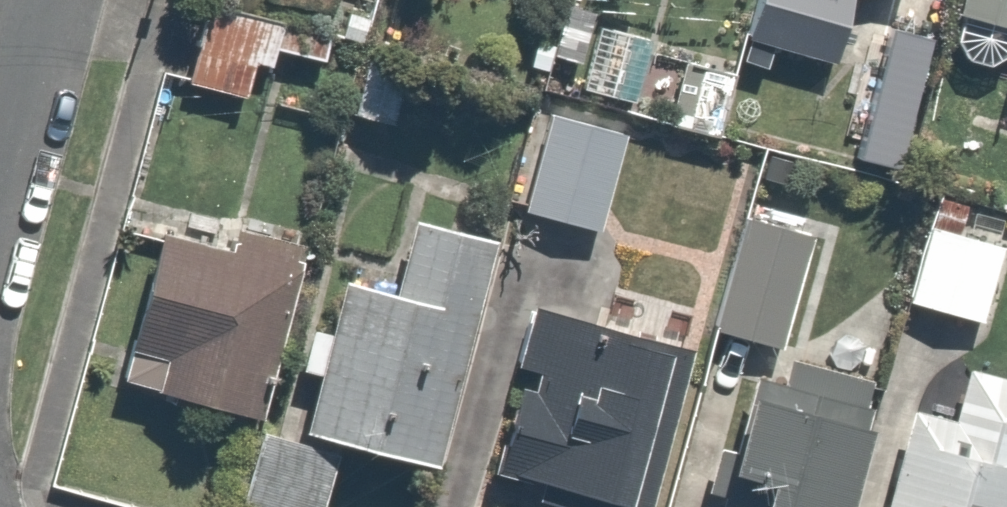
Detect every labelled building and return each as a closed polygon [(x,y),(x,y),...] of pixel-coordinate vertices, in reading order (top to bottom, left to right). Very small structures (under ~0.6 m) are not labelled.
[(748,44),(859,74),(879,0),(760,0),(748,44)] [(966,22),(1006,33),(1006,0),(972,0),(969,11),(966,22)] [(304,30),(215,2),(186,94),(274,122),(304,30)] [(740,71),(600,34),(580,111),(720,148),(740,71)] [(645,134),(550,109),(522,215),(617,240),(645,134)] [(829,236),(748,214),(715,332),(796,355),(829,236)] [(937,226),(912,310),(999,336),(1006,311),(1006,247),(937,226)] [(454,485),(516,254),(421,229),(402,298),(350,284),(307,446),(454,485)] [(264,431),(312,264),(228,239),(221,264),(166,248),(120,407),(259,448),(262,436),(264,431)] [(700,365),(523,318),(479,484),(567,506),(662,506),(700,365)] [(902,393),(762,354),(720,506),(871,506),(902,393)] [(970,381),(959,425),(918,415),(895,506),(1006,506),(1006,390),(970,381)] [(262,436),(259,448),(241,506),(329,506),(343,460),(262,436)]
